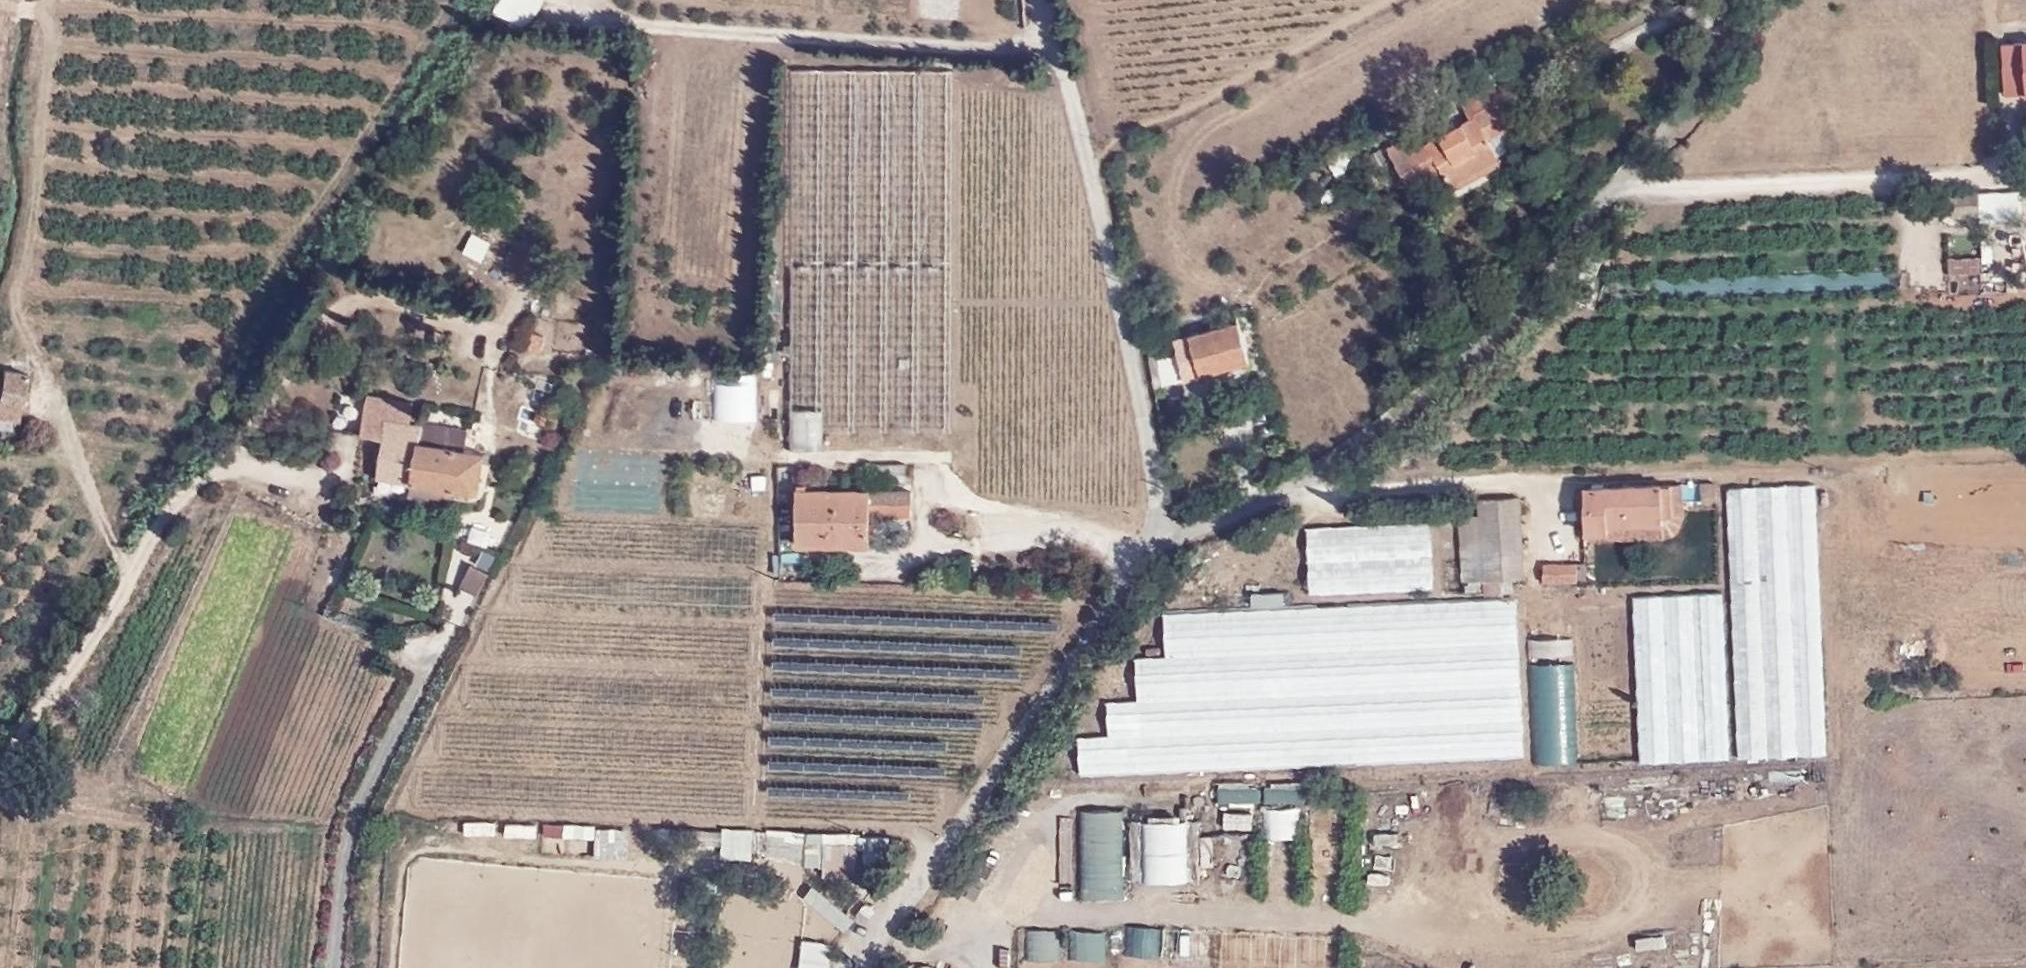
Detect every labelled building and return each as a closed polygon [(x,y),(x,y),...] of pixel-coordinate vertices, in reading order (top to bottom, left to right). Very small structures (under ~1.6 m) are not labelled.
[(497,8),(527,27),(545,0),(502,0),(497,8)] [(2004,42),(2005,93),(2025,92),(2025,41),(2004,42)] [(827,70),(794,70),(791,451),(825,451),(827,70)] [(858,70),(827,70),(825,451),(856,451),(858,70)] [(890,70),(858,70),(856,451),(888,451),(890,70)] [(890,70),(888,451),(920,451),(922,70),(890,70)] [(953,451),(955,70),(922,70),(920,451),(953,451)] [(1467,99),(1475,112),(1477,116),(1483,127),(1512,112),(1495,83),(1467,99)] [(1516,120),(1512,112),(1483,127),(1489,137),(1516,120)] [(1489,137),(1483,127),(1477,116),(1426,144),(1418,131),(1390,147),(1414,188),(1444,171),(1456,191),(1504,163),(1499,155),(1489,137)] [(1953,213),(1980,212),(1980,191),(1952,192),(1953,213)] [(1987,210),(2024,208),(2024,195),(1987,195),(1987,210)] [(481,261),(490,241),(471,232),(462,252),(481,261)] [(1187,376),(1251,359),(1239,322),(1177,339),(1187,376)] [(1155,384),(1187,376),(1177,339),(1148,347),(1155,384)] [(21,405),(29,371),(6,365),(4,377),(0,376),(0,402),(21,405)] [(503,400),(522,408),(531,387),(513,378),(503,400)] [(366,393),(361,431),(384,434),(386,417),(408,420),(411,399),(366,393)] [(18,417),(21,405),(0,402),(0,413),(18,417)] [(384,434),(379,475),(412,480),(418,421),(408,420),(386,417),(384,434)] [(464,446),(467,428),(418,421),(412,480),(453,486),(452,494),(467,496),(484,494),(490,460),(481,459),(482,449),(464,446)] [(452,494),(453,486),(412,480),(410,494),(451,500),(452,494)] [(1718,500),(1717,481),(1703,482),(1705,497),(1705,501),(1718,500)] [(1673,482),(1589,484),(1590,530),(1608,529),(1607,523),(1663,522),(1664,512),(1672,512),(1673,482)] [(1684,521),(1685,497),(1685,482),(1673,482),(1672,512),(1664,512),(1663,522),(1607,523),(1608,529),(1590,530),(1590,540),(1667,536),(1677,529),(1684,521)] [(1828,752),(1816,483),(1732,486),(1740,756),(1828,752)] [(868,513),(910,513),(910,490),(797,488),(797,542),(868,543),(868,513)] [(1479,513),(1462,513),(1466,577),(1505,576),(1525,575),(1523,495),(1478,497),(1479,513)] [(1435,555),(1434,522),(1311,527),(1313,560),(1435,555)] [(1437,587),(1435,555),(1313,560),(1314,592),(1437,587)] [(458,582),(475,591),(487,567),(470,559),(458,582)] [(1545,581),(1562,581),(1562,560),(1544,560),(1545,578),(1545,581)] [(1576,580),(1576,560),(1562,560),(1562,581),(1576,580)] [(1505,576),(1466,577),(1466,581),(1468,591),(1484,590),(1485,594),(1506,593),(1505,576)] [(1642,759),(1731,757),(1725,592),(1637,595),(1642,759)] [(1255,595),(1255,607),(1285,605),(1284,593),(1255,595)] [(1525,624),(1570,625),(1570,596),(1525,595),(1525,624)] [(1577,595),(1577,621),(1622,621),(1621,595),(1577,595)] [(1523,752),(1517,596),(1167,612),(1168,655),(1138,656),(1140,698),(1110,699),(1112,733),(1083,734),(1083,769),(1523,752)] [(1570,637),(1523,637),(1523,658),(1570,658),(1570,637)] [(1579,671),(1625,667),(1624,643),(1577,647),(1579,671)] [(1580,678),(1581,716),(1627,715),(1626,677),(1580,678)] [(1628,761),(1628,734),(1582,735),(1582,762),(1628,761)] [(1576,762),(1576,735),(1530,736),(1530,763),(1576,762)] [(1258,802),(1258,784),(1217,785),(1218,803),(1258,802)] [(1264,803),(1304,803),(1304,788),(1265,787),(1264,803)] [(1263,838),(1296,838),(1296,807),(1262,808),(1263,838)] [(1121,899),(1120,809),(1074,809),(1075,900),(1121,899)] [(1253,828),(1253,812),(1223,812),(1223,828),(1253,828)] [(1191,878),(1189,859),(1200,858),(1196,816),(1138,821),(1143,882),(1191,878)] [(542,851),(564,851),(564,838),(594,837),(593,823),(542,824),(542,851)] [(628,859),(628,827),(595,828),(595,859),(628,859)] [(722,828),(721,858),(751,858),(751,828),(722,828)] [(813,843),(812,872),(845,873),(846,844),(813,843)] [(842,933),(854,919),(809,880),(796,894),(842,933)] [(1159,957),(1161,926),(1126,924),(1124,954),(1159,957)] [(1180,927),(1178,949),(1206,952),(1208,930),(1180,927)] [(1057,961),(1057,929),(1022,929),(1022,961),(1057,961)] [(1067,961),(1103,961),(1103,929),(1067,929),(1067,961)] [(1220,932),(1220,963),(1258,962),(1258,931),(1220,932)] [(796,967),(829,967),(832,943),(800,939),(796,967)]
